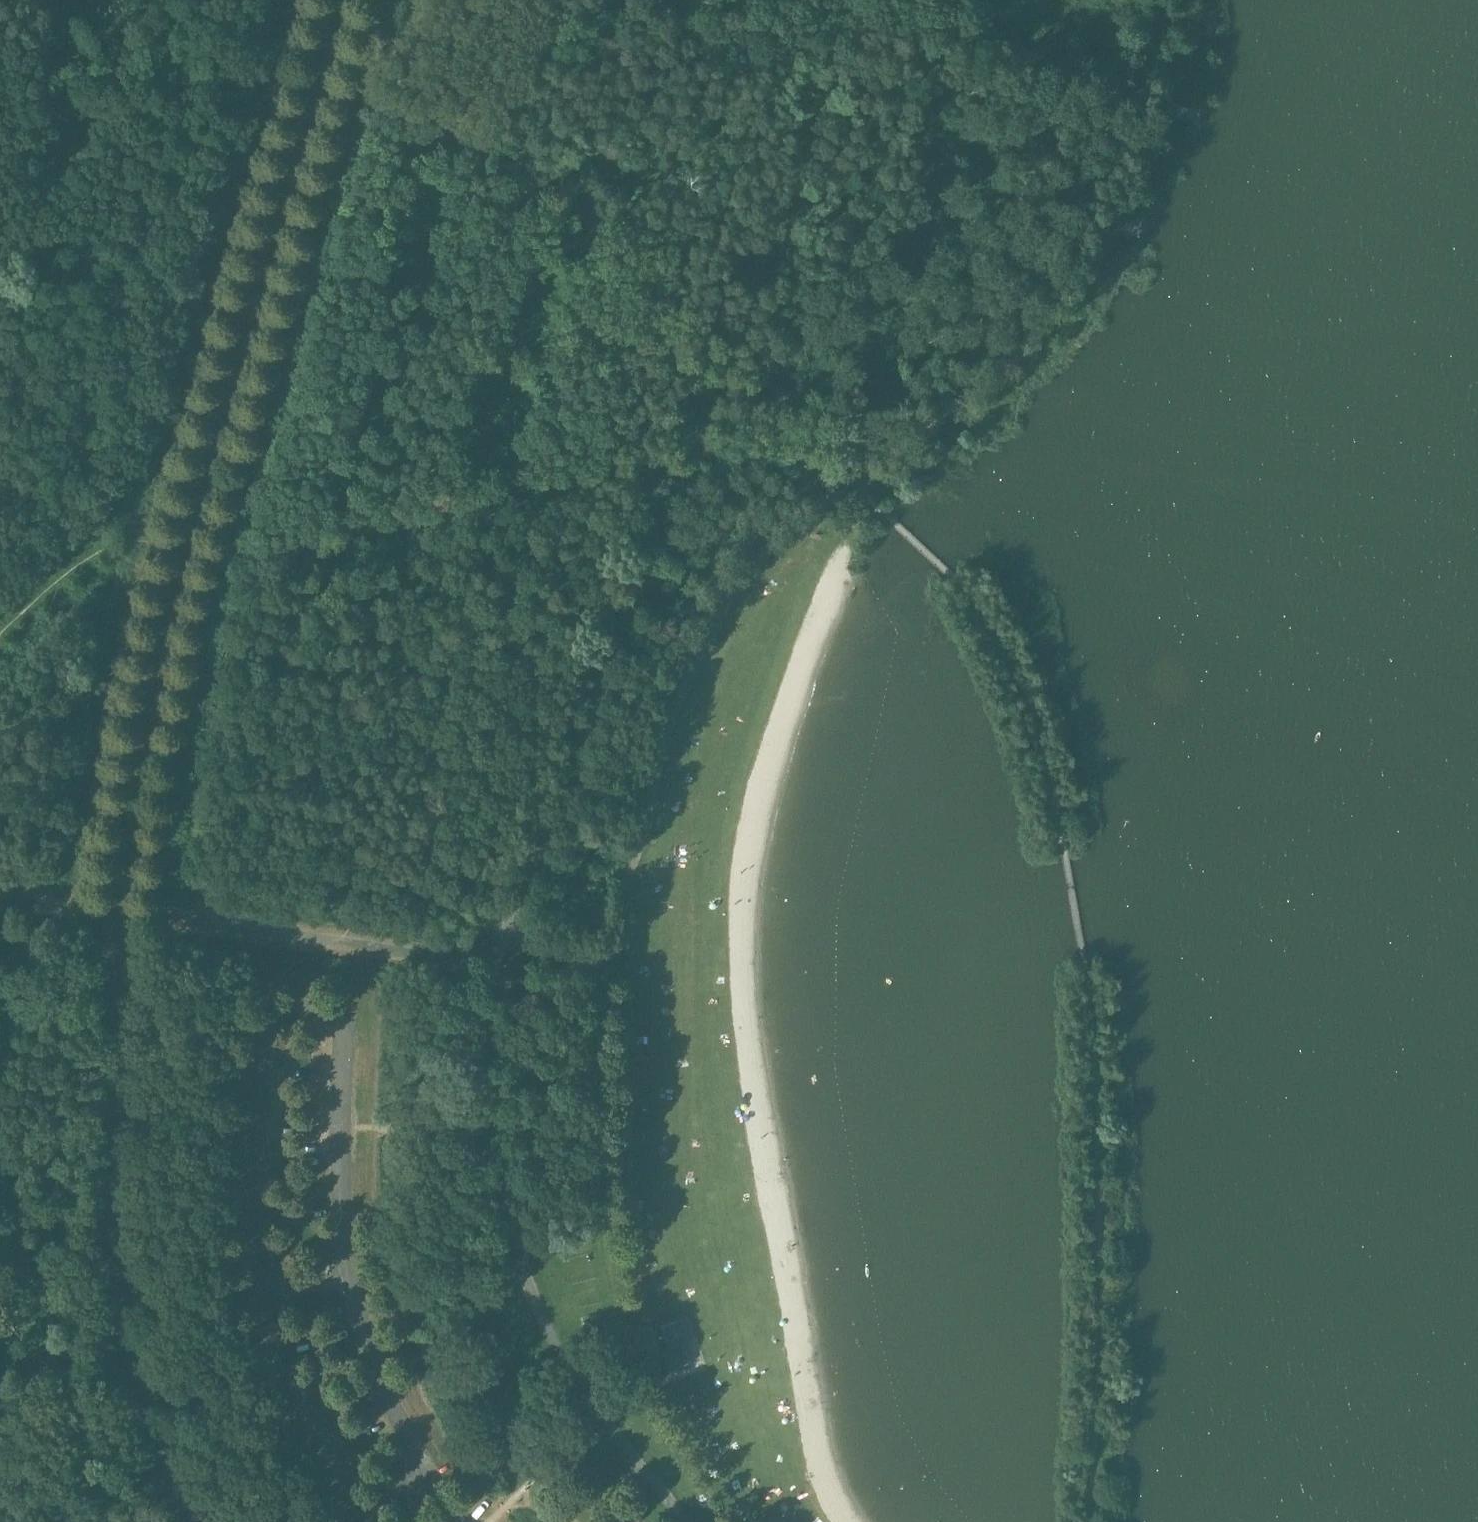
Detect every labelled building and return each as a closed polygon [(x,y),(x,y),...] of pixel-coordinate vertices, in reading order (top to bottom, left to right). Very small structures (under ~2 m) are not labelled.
[(662,1349),(670,1370),(690,1363),(683,1342),(690,1339),(682,1318),(662,1326),(669,1346),(662,1349)]
